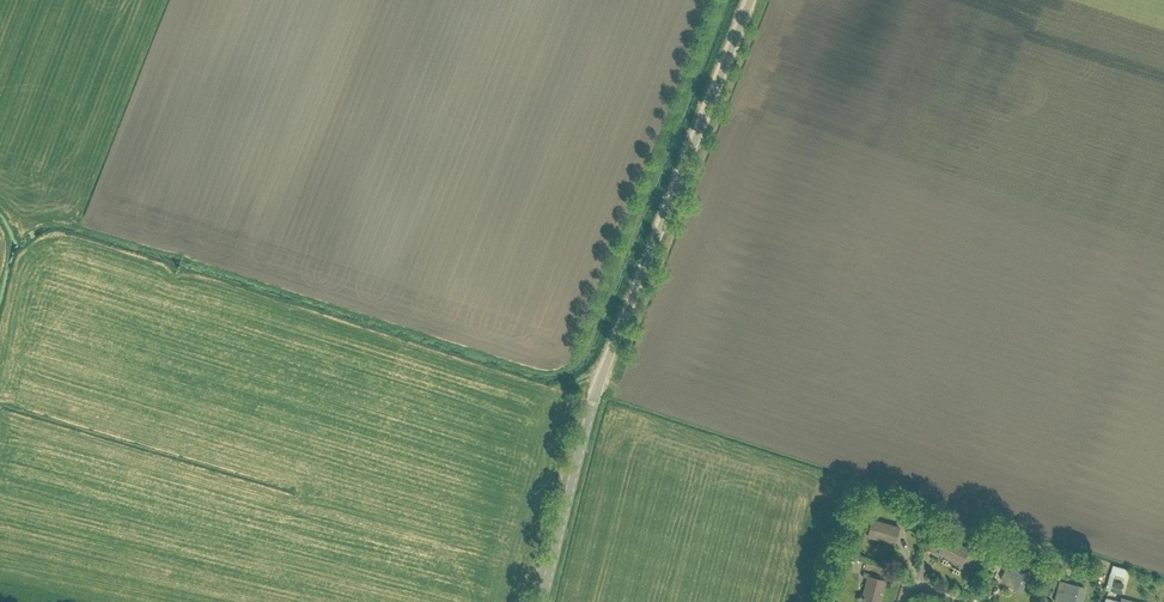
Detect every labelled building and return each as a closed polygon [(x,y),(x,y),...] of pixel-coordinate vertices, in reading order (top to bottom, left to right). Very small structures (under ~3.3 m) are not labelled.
[(895,543),(899,526),(873,519),(868,536),(895,543)] [(961,564),(968,548),(956,542),(958,538),(948,533),(946,537),(939,553),(961,564)] [(1121,573),(1124,564),(1109,560),(1106,569),(1121,573)] [(1003,577),(1003,581),(1021,590),(1030,575),(1013,566),(1010,572),(1006,570),(1003,577)] [(879,601),(880,601),(886,580),(868,576),(869,573),(863,571),(862,576),(868,577),(863,597),(879,601)] [(1117,589),(1120,579),(1109,575),(1106,586),(1117,589)] [(1059,589),(1056,601),(1080,601),(1084,588),(1067,583),(1064,591),(1059,589)] [(1159,601),(1160,601),(1163,592),(1163,585),(1160,584),(1153,600),(1159,601)]
